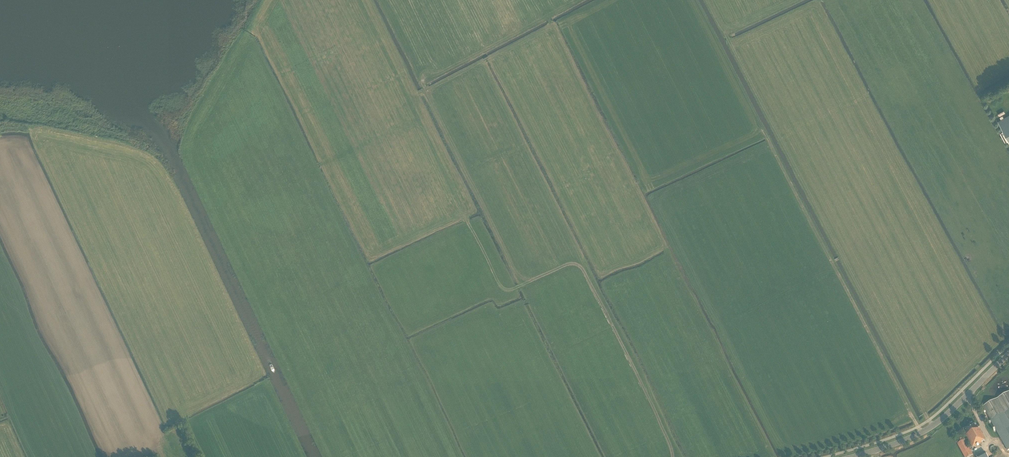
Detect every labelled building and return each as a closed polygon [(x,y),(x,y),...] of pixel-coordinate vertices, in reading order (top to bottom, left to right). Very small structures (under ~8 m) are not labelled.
[(998,122),(1008,142),(1008,115),(998,122)] [(983,406),(1007,451),(1008,450),(1008,392),(983,406)] [(982,442),(986,440),(979,428),(978,428),(975,423),(963,429),(966,434),(965,434),(972,448),(982,443),(982,442)] [(973,455),(971,450),(970,451),(964,440),(958,444),(965,456),(969,456),(973,455)]
